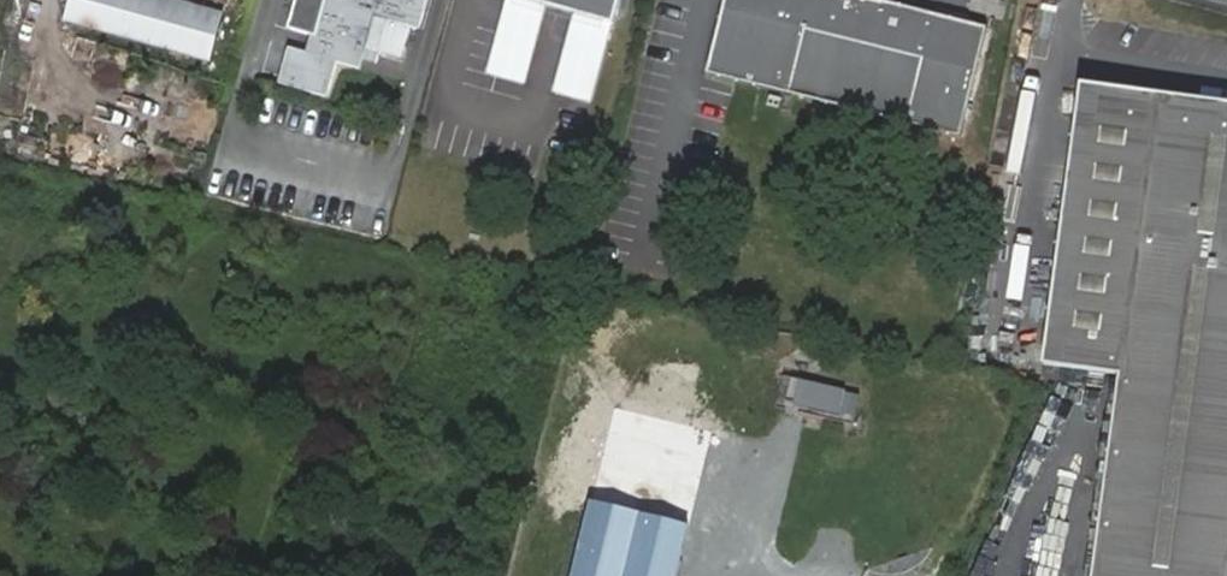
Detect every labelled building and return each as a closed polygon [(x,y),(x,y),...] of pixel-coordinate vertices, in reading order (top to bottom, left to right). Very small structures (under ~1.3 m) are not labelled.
[(209,59),(222,8),(189,0),(63,0),(57,21),(209,59)] [(290,31),(312,37),(307,55),(290,50),(280,86),(329,99),(339,64),(362,71),(367,51),(376,18),(422,31),(430,0),(298,0),(290,31)] [(614,24),(621,0),(528,0),(614,24)] [(988,29),(934,15),(873,0),(726,0),(708,74),(786,93),(908,124),(961,137),(988,29)] [(380,55),(389,22),(376,18),(367,51),(380,55)] [(1079,81),(1043,361),(1120,372),(1093,575),(1226,575),(1226,101),(1079,81)] [(644,520),(630,575),(681,575),(692,531),(644,520)]
